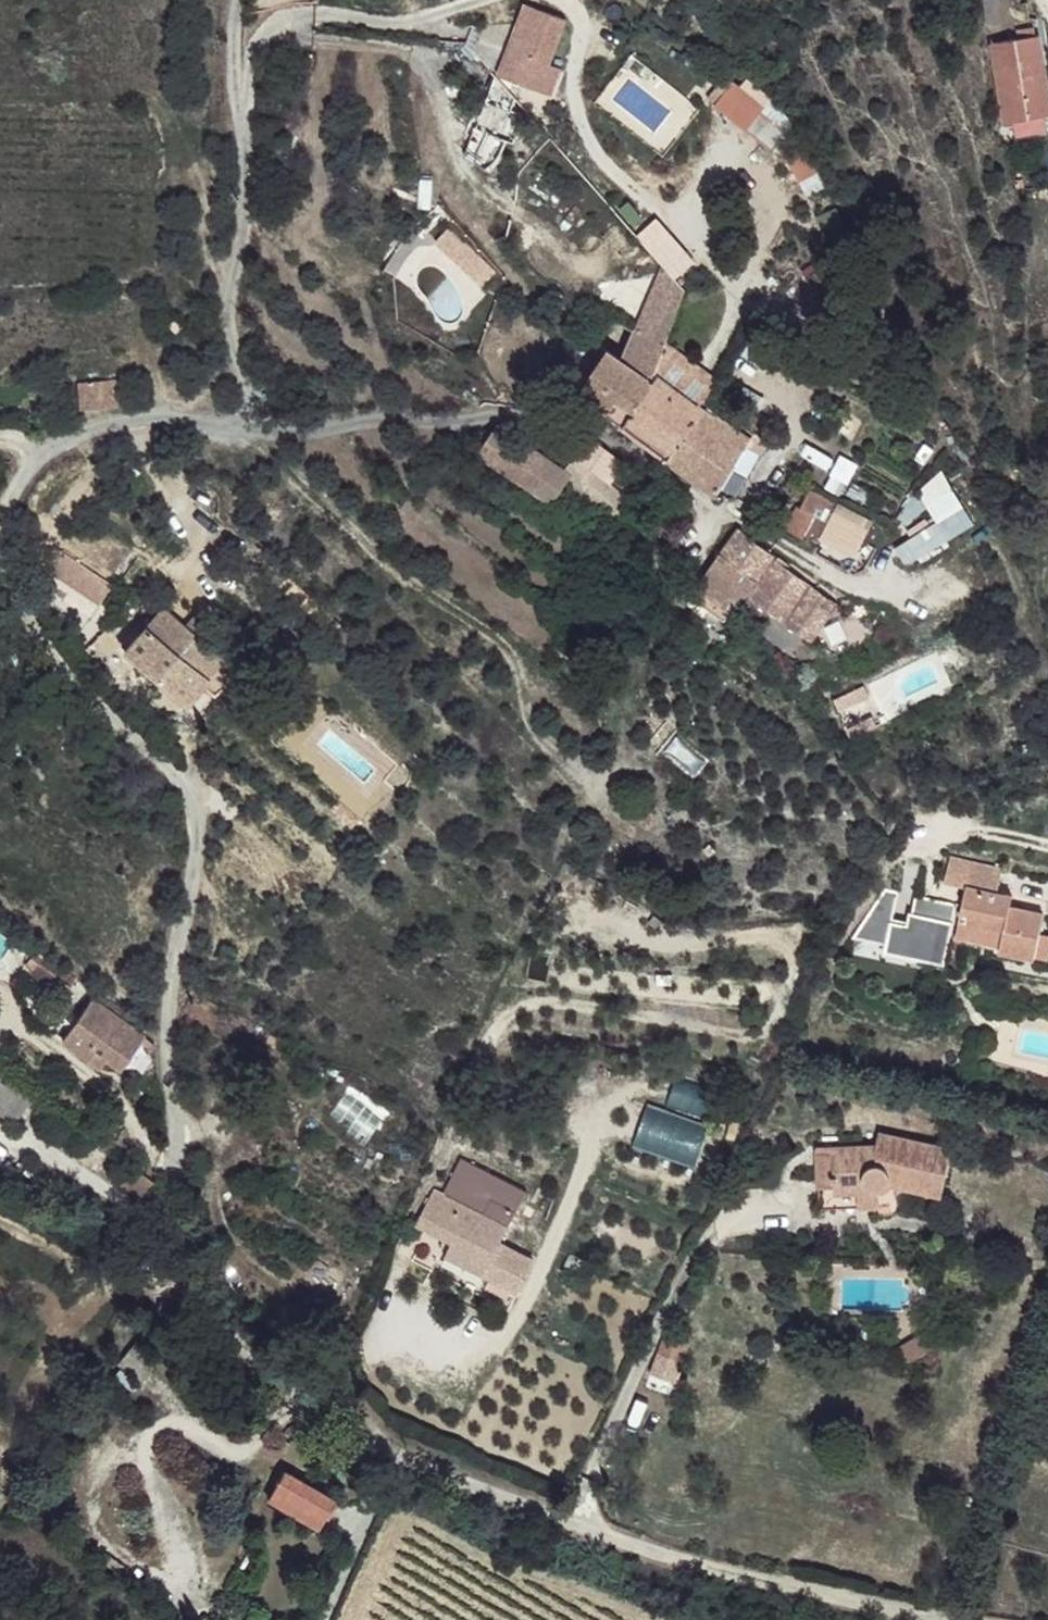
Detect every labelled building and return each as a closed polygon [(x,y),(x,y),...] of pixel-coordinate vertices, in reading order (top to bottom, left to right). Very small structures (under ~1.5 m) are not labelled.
[(544,31),(520,22),(497,75),(522,85),(532,53),(544,31)] [(1039,31),(1009,35),(1017,77),(1046,72),(1045,66),(1042,47),(1039,31)] [(1009,35),(997,38),(1002,78),(1017,77),(1009,35)] [(1017,77),(1023,113),(1047,109),(1047,82),(1046,72),(1017,77)] [(711,99),(768,145),(790,119),(733,73),(711,99)] [(1017,77),(1002,78),(1014,115),(1023,113),(1017,77)] [(673,291),(652,265),(625,352),(648,374),(655,353),(673,291)] [(648,374),(625,352),(622,365),(645,385),(648,374)] [(708,393),(655,353),(648,374),(657,382),(702,412),(708,393)] [(622,365),(606,357),(579,389),(626,429),(657,382),(648,374),(645,385),(622,365)] [(118,373),(77,379),(77,409),(120,406),(118,373)] [(702,412),(657,382),(626,429),(669,462),(702,412)] [(707,418),(702,412),(669,462),(678,466),(698,480),(714,489),(747,442),(718,415),(707,418)] [(500,426),(481,453),(530,489),(550,464),(500,426)] [(608,457),(591,440),(575,456),(600,482),(617,465),(608,457)] [(915,484),(934,517),(891,542),(903,561),(973,520),(942,468),(915,484)] [(855,558),(871,511),(801,487),(785,534),(855,558)] [(763,551),(737,530),(718,553),(752,583),(770,562),(772,560),(763,551)] [(81,561),(56,545),(46,563),(70,580),(81,561)] [(752,583),(718,553),(707,565),(686,595),(718,623),(725,615),(731,609),(739,594),(752,583)] [(835,606),(770,562),(752,583),(739,594),(745,601),(735,615),(778,651),(790,632),(810,645),(833,610),(835,606)] [(118,583),(106,575),(96,592),(108,601),(118,583)] [(223,657),(163,606),(126,650),(186,702),(223,657)] [(904,893),(869,888),(860,954),(944,966),(953,901),(903,894),(904,893)] [(969,896),(959,951),(1002,959),(1000,965),(1047,974),(1047,947),(1041,945),(1042,922),(1010,913),(1011,903),(969,896)] [(143,1040),(89,999),(59,1041),(97,1068),(107,1060),(121,1070),(143,1040)] [(667,1104),(704,1115),(710,1092),(673,1082),(667,1104)] [(630,1144),(693,1166),(708,1124),(644,1102),(630,1144)] [(891,1199),(942,1210),(954,1158),(881,1142),(874,1156),(818,1158),(819,1178),(821,1220),(881,1217),(881,1204),(891,1199)] [(484,1215),(434,1191),(420,1223),(468,1251),(484,1215)] [(514,1212),(492,1202),(484,1215),(506,1224),(514,1212)] [(506,1224),(484,1215),(468,1251),(489,1260),(506,1224)] [(688,1337),(666,1333),(661,1353),(683,1358),(688,1337)] [(297,1473),(286,1489),(323,1514),(333,1499),(297,1473)]
